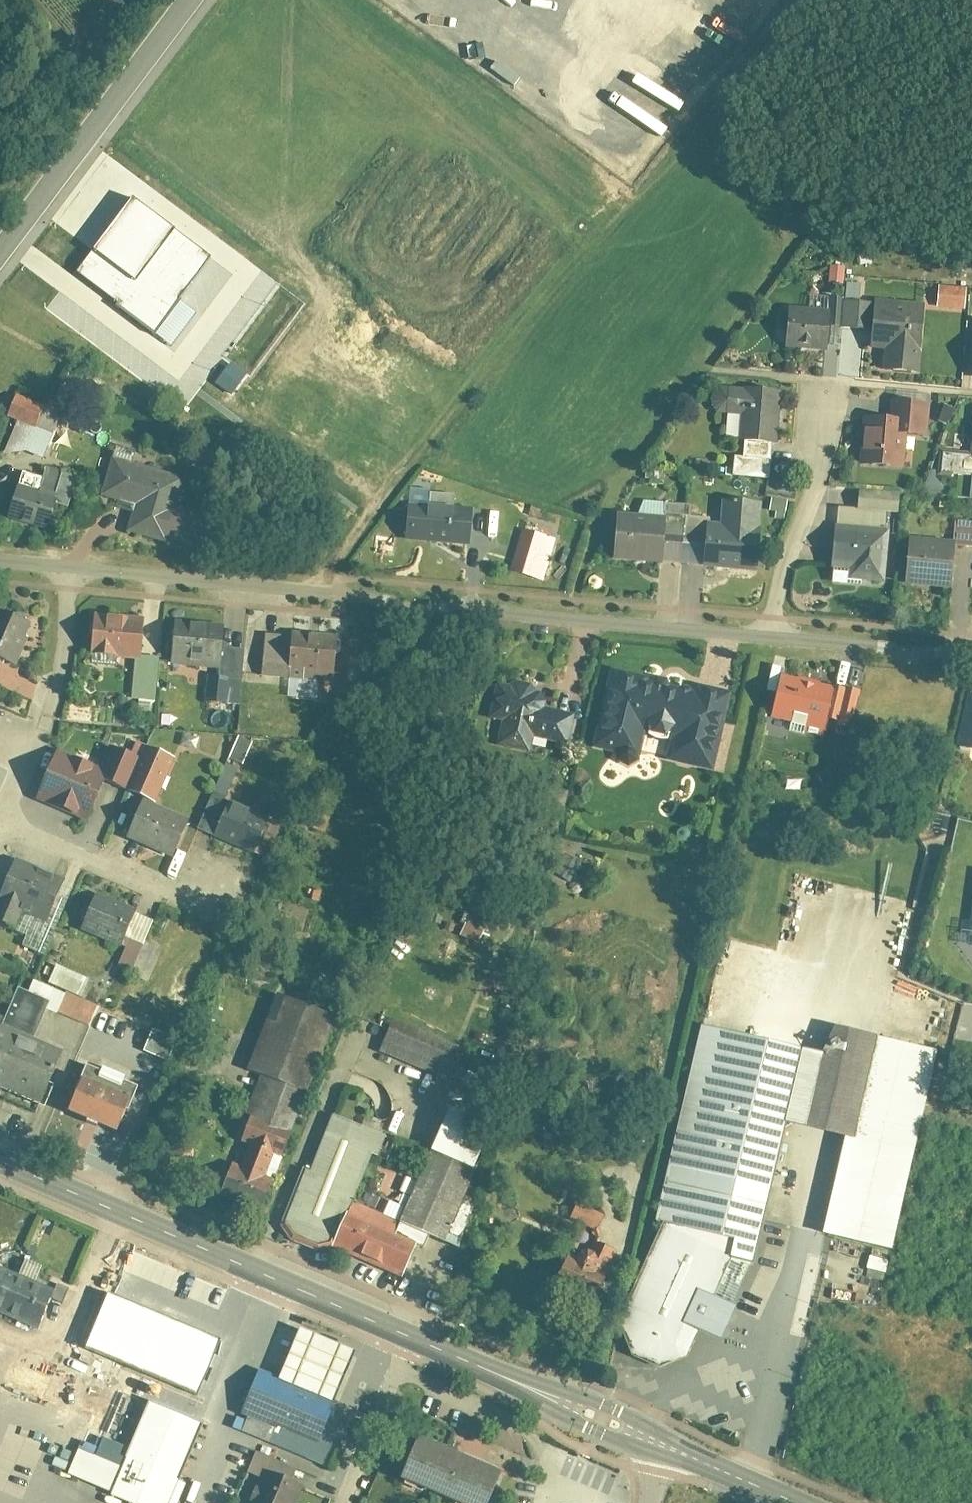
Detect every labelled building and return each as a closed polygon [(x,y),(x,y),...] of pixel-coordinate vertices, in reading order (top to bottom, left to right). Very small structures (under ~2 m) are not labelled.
[(136,199),(83,270),(151,321),(204,249),(136,199)] [(936,291),(935,311),(965,312),(966,292),(936,291)] [(835,302),(835,341),(863,341),(862,302),(835,302)] [(921,303),(872,302),(871,351),(920,352),(921,303)] [(778,310),(779,347),(827,346),(826,309),(778,310)] [(736,446),(779,445),(778,394),(735,395),(736,446)] [(862,419),(860,471),(900,472),(901,434),(930,435),(931,401),(888,400),(888,419),(862,419)] [(115,461),(106,495),(137,503),(130,530),(195,547),(203,516),(175,509),(183,479),(115,461)] [(11,484),(1,518),(45,531),(55,497),(11,484)] [(888,581),(888,536),(897,536),(898,491),(856,490),(855,510),(836,510),(835,580),(888,581)] [(409,504),(408,546),(467,547),(468,506),(409,504)] [(706,505),(704,570),(758,571),(760,506),(706,505)] [(661,567),(662,546),(682,547),(683,526),(663,525),(663,519),(612,517),(610,565),(661,567)] [(519,537),(519,595),(558,595),(558,538),(519,537)] [(910,542),(908,587),(950,589),(952,544),(910,542)] [(86,617),(85,663),(140,663),(141,618),(86,617)] [(180,623),(179,665),(217,668),(216,694),(248,700),(251,649),(220,624),(180,623)] [(0,624),(0,671),(19,677),(36,637),(0,624)] [(286,632),(286,672),(332,672),(332,632),(286,632)] [(689,690),(612,672),(595,745),(635,755),(640,731),(671,738),(666,761),(710,772),(730,688),(692,679),(689,690)] [(781,677),(773,722),(826,731),(833,686),(781,677)] [(506,719),(501,743),(529,749),(533,734),(552,738),(558,712),(545,709),(542,705),(542,702),(538,696),(530,694),(530,692),(528,687),(519,686),(515,689),(500,685),(493,715),(506,719)] [(859,731),(865,696),(836,691),(830,726),(859,731)] [(971,748),(971,691),(959,745),(971,748)] [(140,760),(128,785),(155,798),(174,757),(147,744),(140,760)] [(140,760),(113,748),(101,775),(54,754),(37,793),(94,820),(108,790),(123,797),(128,785),(140,760)] [(144,799),(128,837),(182,859),(198,821),(144,799)] [(237,799),(223,833),(261,849),(275,816),(237,799)] [(0,909),(0,911),(24,922),(30,907),(59,919),(76,880),(23,857),(0,909)] [(92,895),(77,931),(123,950),(138,915),(92,895)] [(25,986),(8,1026),(38,1038),(55,999),(25,986)] [(272,1076),(254,1118),(295,1135),(346,1017),(291,993),(258,1070),(272,1076)] [(38,1104),(62,1050),(38,1038),(8,1026),(0,1022),(0,1088),(38,1104)] [(394,1025),(382,1055),(454,1084),(466,1054),(394,1025)] [(754,1266),(802,1050),(703,1028),(655,1224),(665,1223),(663,1230),(622,1322),(632,1355),(660,1367),(686,1359),(697,1332),(722,1342),(735,1313),(714,1299),(732,1260),(754,1266)] [(848,1140),(870,1037),(834,1030),(828,1056),(802,1050),(786,1126),(848,1140)] [(894,1251),(940,1054),(870,1037),(848,1140),(824,1235),(894,1251)] [(88,1075),(70,1116),(120,1139),(138,1097),(88,1075)] [(310,1164),(287,1226),(336,1245),(378,1131),(338,1116),(319,1168),(310,1164)] [(214,1199),(260,1219),(292,1146),(246,1126),(214,1199)] [(487,1173),(435,1149),(402,1220),(454,1244),(487,1173)] [(358,1216),(345,1245),(379,1261),(413,1276),(426,1247),(358,1216)] [(572,1250),(553,1293),(599,1313),(618,1271),(572,1250)] [(14,1273),(0,1267),(0,1307),(14,1273)] [(0,1307),(0,1313),(41,1330),(57,1291),(14,1273),(0,1307)] [(109,1293),(86,1348),(198,1395),(221,1340),(109,1293)] [(321,1439),(333,1410),(336,1411),(357,1351),(298,1330),(281,1378),(262,1370),(246,1409),(321,1439)] [(122,1502),(171,1502),(203,1424),(151,1403),(124,1470),(114,1494),(112,1499),(122,1502)] [(416,1435),(398,1481),(455,1502),(483,1502),(497,1466),(416,1435)] [(114,1494),(124,1470),(78,1452),(68,1476),(114,1494)] [(264,1467),(248,1502),(296,1502),(304,1484),(264,1467)]
